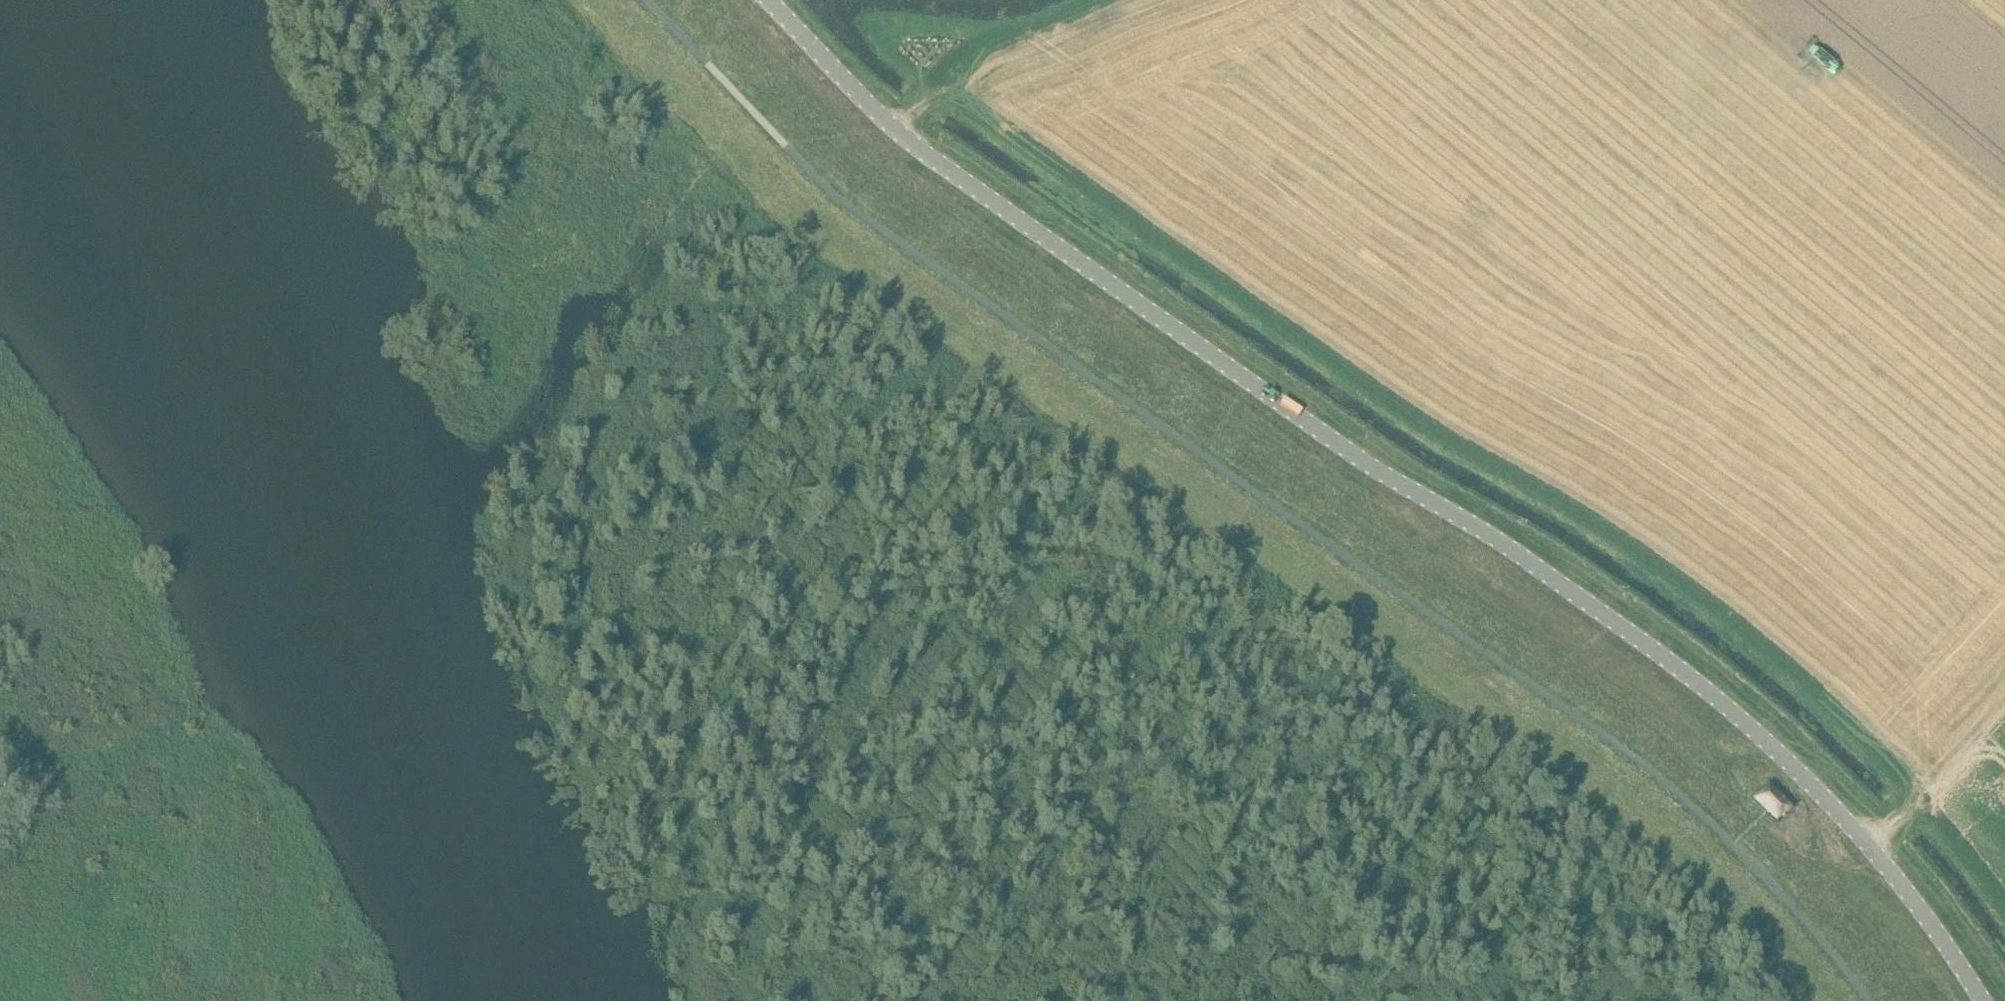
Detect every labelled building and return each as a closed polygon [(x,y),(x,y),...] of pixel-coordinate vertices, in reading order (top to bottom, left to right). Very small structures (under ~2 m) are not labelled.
[(1793,807),(1769,784),(1755,798),(1761,803),(1780,821),(1793,807)]
